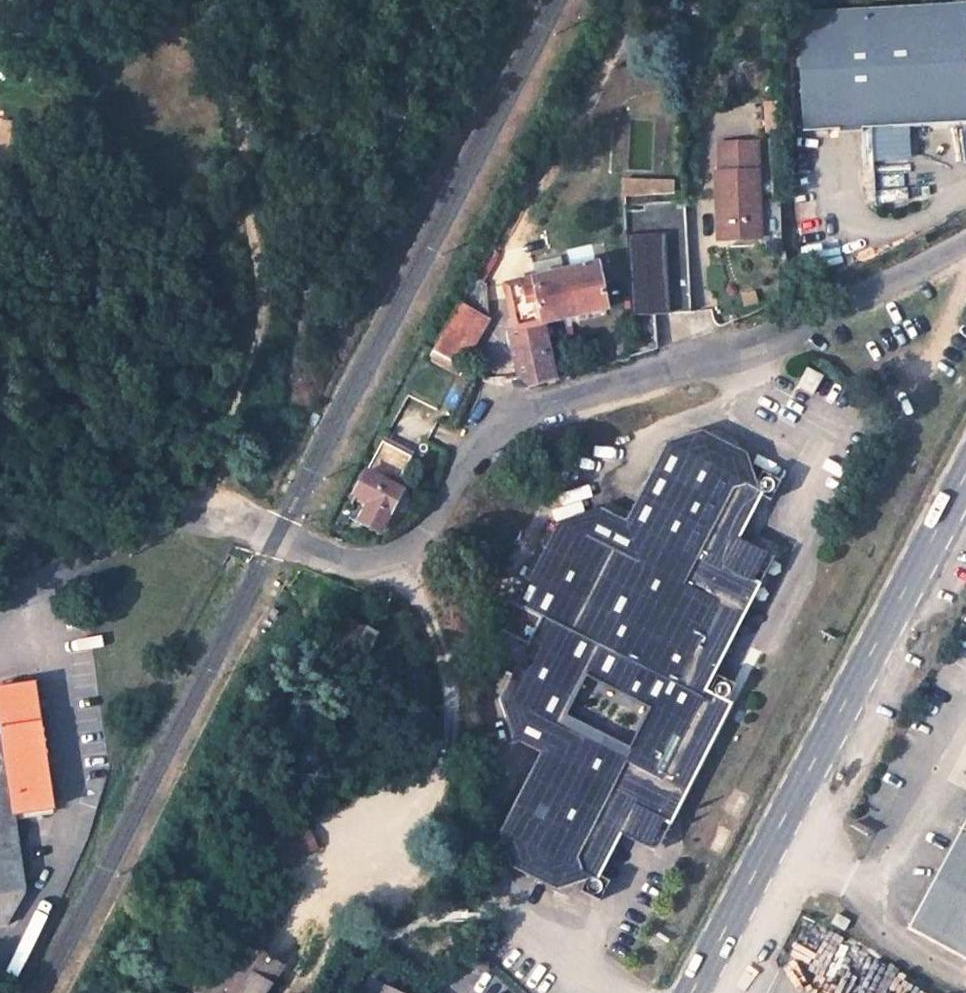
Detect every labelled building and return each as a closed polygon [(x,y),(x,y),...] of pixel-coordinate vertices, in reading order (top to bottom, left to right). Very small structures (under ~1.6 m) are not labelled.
[(802,13),(807,132),(965,124),(965,4),(802,13)] [(3,120),(0,142),(0,175),(11,177),(19,123),(3,120)] [(733,235),(749,234),(760,234),(753,136),(714,139),(715,159),(710,159),(717,236),(733,235)] [(620,203),(622,203),(674,200),(673,185),(619,183),(620,203)] [(632,356),(661,347),(658,312),(691,308),(684,199),(674,200),(622,203),(632,356)] [(749,244),(749,234),(733,235),(733,245),(749,244)] [(569,259),(572,274),(597,269),(593,254),(569,259)] [(503,289),(514,331),(542,325),(605,311),(597,269),(572,274),(503,289)] [(433,350),(464,366),(486,319),(456,303),(442,331),(433,350)] [(507,332),(516,363),(551,357),(542,325),(514,331),(507,332)] [(551,357),(516,363),(520,378),(530,390),(557,381),(551,357)] [(814,367),(799,360),(789,383),(805,390),(814,367)] [(747,449),(701,428),(667,437),(627,517),(600,504),(558,520),(522,597),(532,601),(519,628),(533,635),(504,693),(506,699),(513,731),(539,744),(497,827),(507,857),(548,877),(584,869),(609,821),(624,789),(663,809),(717,699),(695,688),(747,582),(714,566),(729,534),(754,486),(747,449)] [(381,446),(359,492),(374,500),(366,519),(386,529),(393,514),(402,518),(409,501),(402,497),(405,488),(398,485),(408,460),(381,446)] [(774,482),(765,478),(762,487),(769,491),(774,482)] [(729,534),(714,566),(747,582),(763,551),(729,534)] [(279,593),(272,589),(268,597),(276,601),(279,593)] [(380,629),(340,610),(329,634),(370,653),(380,629)] [(0,686),(0,927),(6,926),(23,891),(12,813),(46,810),(27,681),(0,686)] [(726,686),(717,681),(711,692),(720,697),(726,686)] [(624,789),(609,821),(648,841),(663,809),(624,789)] [(679,813),(670,809),(666,818),(674,822),(679,813)] [(908,928),(965,958),(965,819),(908,928)] [(847,922),(833,915),(827,926),(841,933),(847,922)] [(238,944),(209,992),(286,992),(296,977),(238,944)] [(367,983),(362,992),(388,992),(367,983)]
